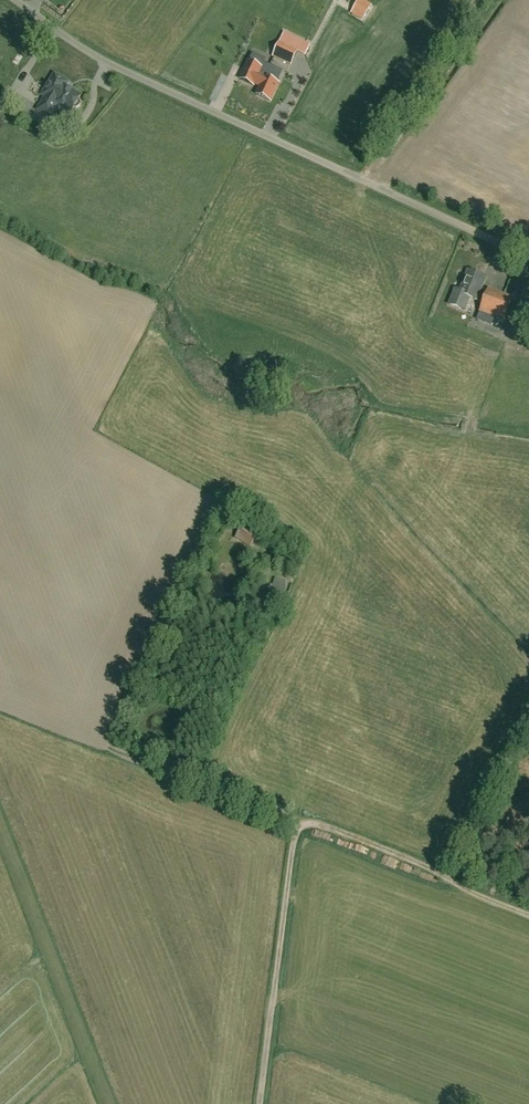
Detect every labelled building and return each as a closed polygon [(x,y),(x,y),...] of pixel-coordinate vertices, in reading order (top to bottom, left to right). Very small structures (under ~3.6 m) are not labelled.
[(372,5),(364,0),(359,0),(351,14),(363,21),(372,5)] [(371,20),(365,29),(370,33),(376,24),(371,20)] [(306,55),(310,45),(285,33),(273,57),(291,66),(298,52),(306,55)] [(268,73),(271,67),(264,63),(263,66),(251,60),(249,63),(249,62),(240,80),(254,86),(255,84),(261,87),(257,95),(270,102),(279,85),(277,84),(279,78),(268,73)] [(61,95),(66,87),(69,83),(55,74),(42,95),(46,97),(52,101),(53,99),(57,101),(60,95),(61,95)] [(79,101),(78,101),(81,96),(66,87),(61,95),(60,95),(57,101),(53,99),(52,101),(46,97),(38,110),(50,117),(58,104),(71,113),(74,108),(75,108),(77,109),(77,108),(78,108),(79,108),(79,107),(80,107),(80,106),(80,105),(81,105),(81,104),(81,103),(80,103),(80,102),(80,101),(79,101)] [(472,273),(468,271),(460,292),(455,290),(450,305),(465,311),(470,298),(478,301),(484,285),(481,284),(484,277),(478,275),(477,273),(474,271),(472,273)] [(527,282),(519,311),(528,314),(528,282),(527,282)] [(505,321),(513,299),(489,290),(481,312),(486,314),(483,321),(493,325),(495,317),(505,321)] [(243,526),(235,539),(251,549),(259,535),(243,526)] [(285,583),(274,579),(269,592),(281,597),(285,583)]
